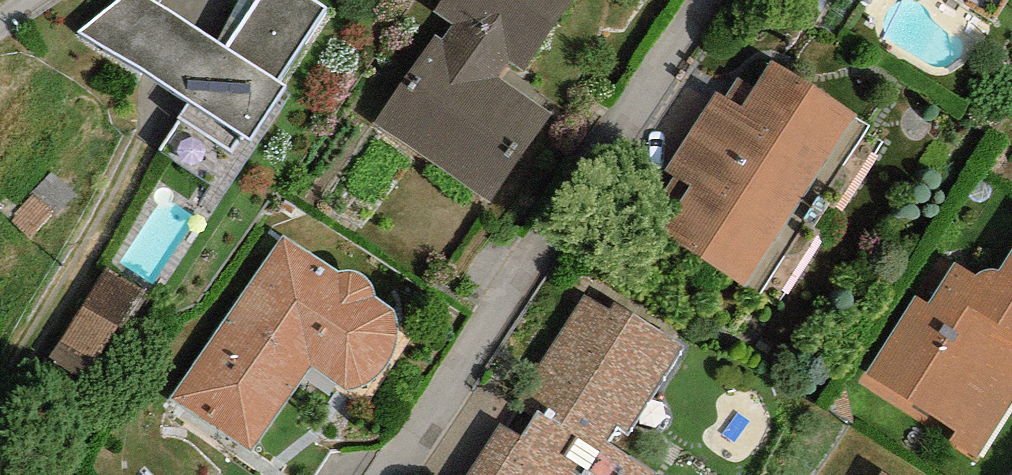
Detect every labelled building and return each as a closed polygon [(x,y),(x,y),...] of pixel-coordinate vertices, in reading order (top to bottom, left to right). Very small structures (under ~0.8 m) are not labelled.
[(314,0),(259,0),(225,49),(152,0),(118,0),(80,32),(190,102),(178,117),(231,153),(241,136),(248,140),(286,86),(278,81),(326,8),(314,0)] [(525,72),(574,0),(441,0),(433,12),(452,25),(442,40),(434,35),(374,122),(499,207),(559,119),(499,78),(510,62),(525,72)] [(856,116),(770,60),(752,87),(737,76),(723,97),(716,92),(664,170),(677,178),(647,222),(744,285),(745,284),(760,294),(870,127),(855,117),(856,116)] [(284,236),(168,399),(253,451),(313,367),(344,391),(358,389),(367,386),(376,378),(385,368),(392,358),(398,340),(397,324),(394,313),(388,304),(376,298),(373,289),(369,280),(361,273),(352,270),(345,270),(337,271),(284,236)] [(1000,271),(994,270),(989,270),(981,272),(976,276),(954,263),(926,302),(915,294),(859,383),(978,460),(1011,404),(1011,251),(1000,271)] [(141,290),(104,267),(50,355),(87,377),(141,290)] [(586,296),(520,399),(538,410),(521,437),(500,423),(467,474),(653,474),(654,474),(606,443),(616,427),(629,435),(684,348),(614,304),(610,311),(586,296)]
